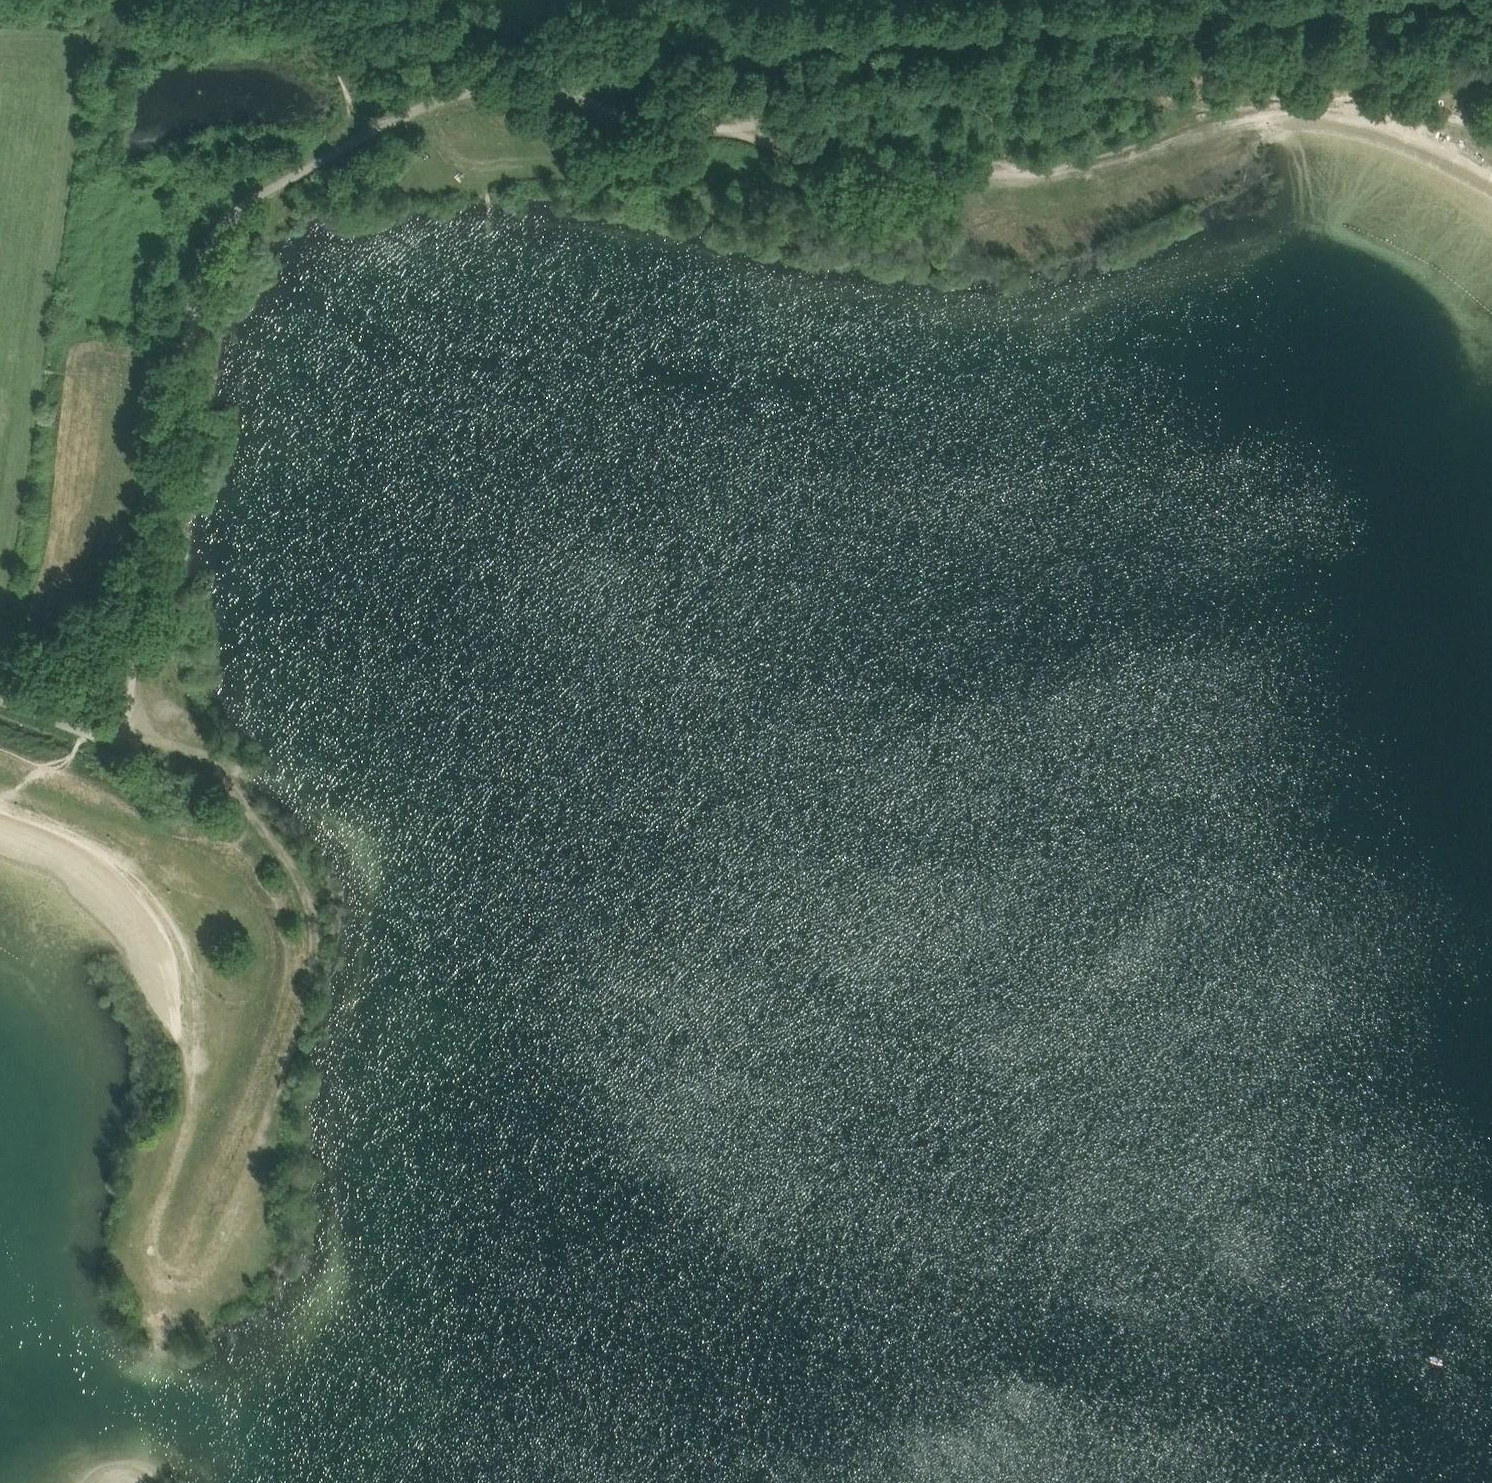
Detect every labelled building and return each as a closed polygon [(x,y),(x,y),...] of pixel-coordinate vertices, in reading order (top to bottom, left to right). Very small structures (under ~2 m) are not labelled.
[(743,104),(745,123),(756,122),(754,103),(743,104)]
